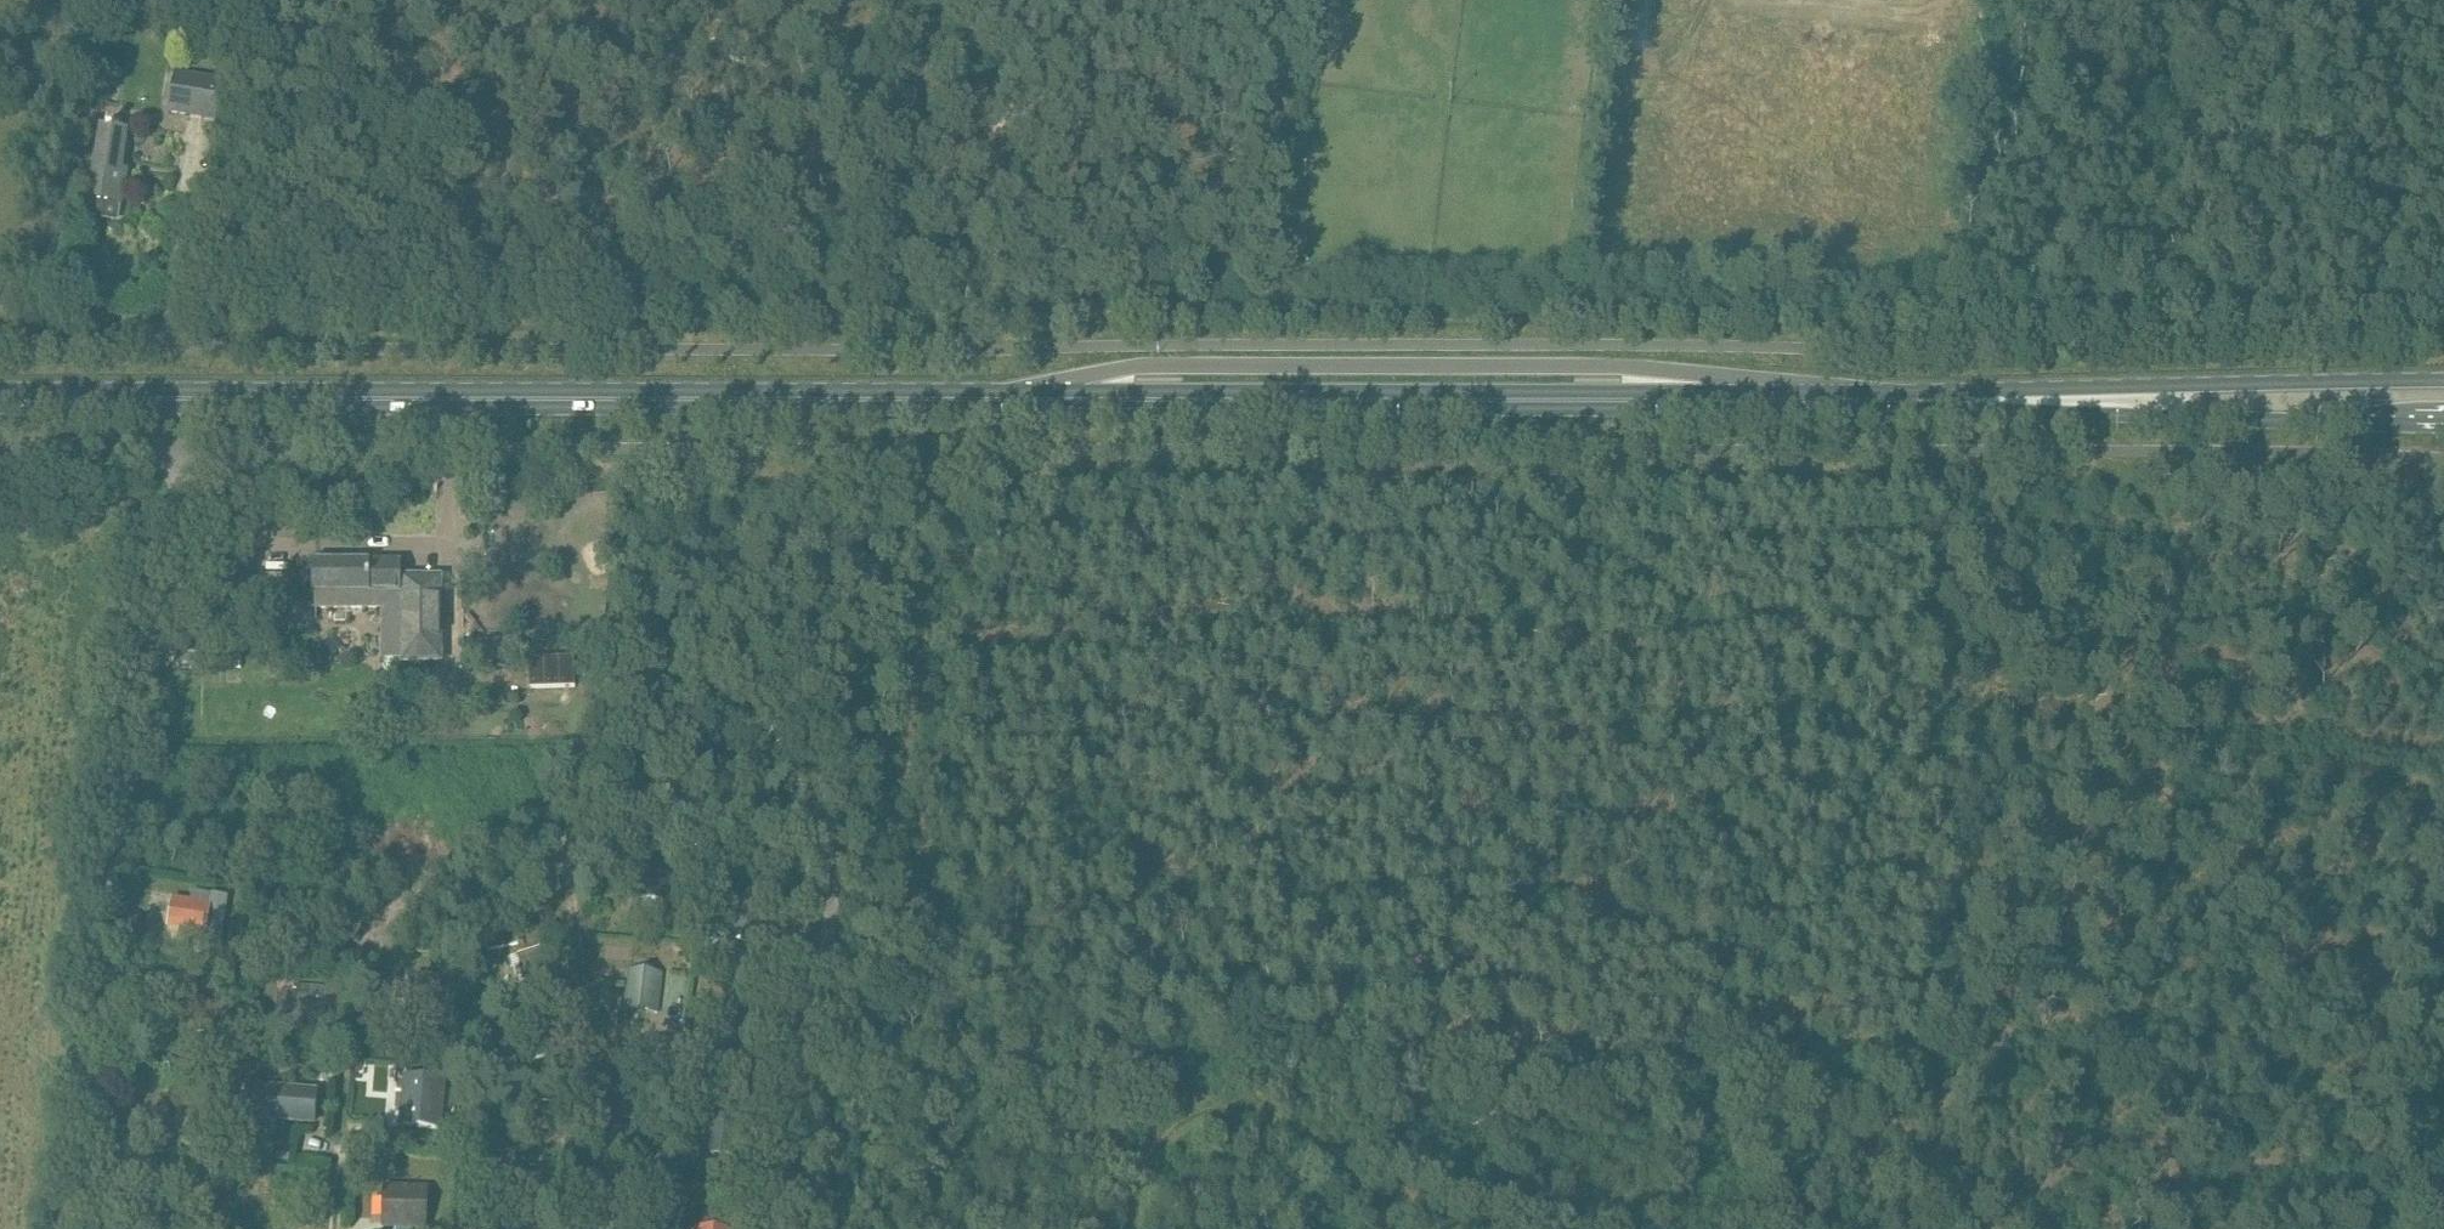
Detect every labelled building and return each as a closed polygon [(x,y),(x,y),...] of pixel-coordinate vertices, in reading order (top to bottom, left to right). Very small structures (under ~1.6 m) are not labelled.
[(197,76),(190,118),(218,122),(224,80),(197,76)] [(122,206),(127,171),(120,170),(127,131),(114,129),(114,126),(108,125),(107,128),(102,127),(94,177),(90,201),(122,206)] [(315,564),(315,592),(316,592),(316,602),(316,609),(383,609),(383,659),(442,659),(442,579),(435,579),(405,579),(405,582),(400,582),(400,564),(315,564)] [(575,657),(530,658),(531,688),(576,687),(575,657)] [(582,720),(581,734),(593,735),(594,720),(582,720)] [(225,903),(226,894),(191,890),(190,899),(170,896),(166,930),(199,934),(198,944),(221,947),(221,942),(226,903),(225,903)] [(690,916),(688,929),(709,933),(712,919),(690,916)] [(525,985),(571,974),(563,942),(518,953),(525,985)] [(229,943),(226,960),(246,963),(248,946),(229,943)] [(659,1012),(664,971),(629,967),(624,1008),(659,1012)] [(345,1008),(349,973),(328,971),(326,986),(310,984),(309,991),(292,990),(287,1032),(322,1035),(325,1006),(345,1008)] [(657,1039),(655,1053),(676,1056),(678,1041),(657,1039)] [(440,1130),(445,1079),(403,1074),(398,1126),(440,1130)] [(314,1124),(317,1089),(257,1084),(254,1119),(314,1124)] [(199,1158),(198,1172),(216,1173),(217,1161),(212,1160),(212,1159),(199,1158)] [(384,1226),(432,1226),(432,1185),(384,1185),(384,1226)]
